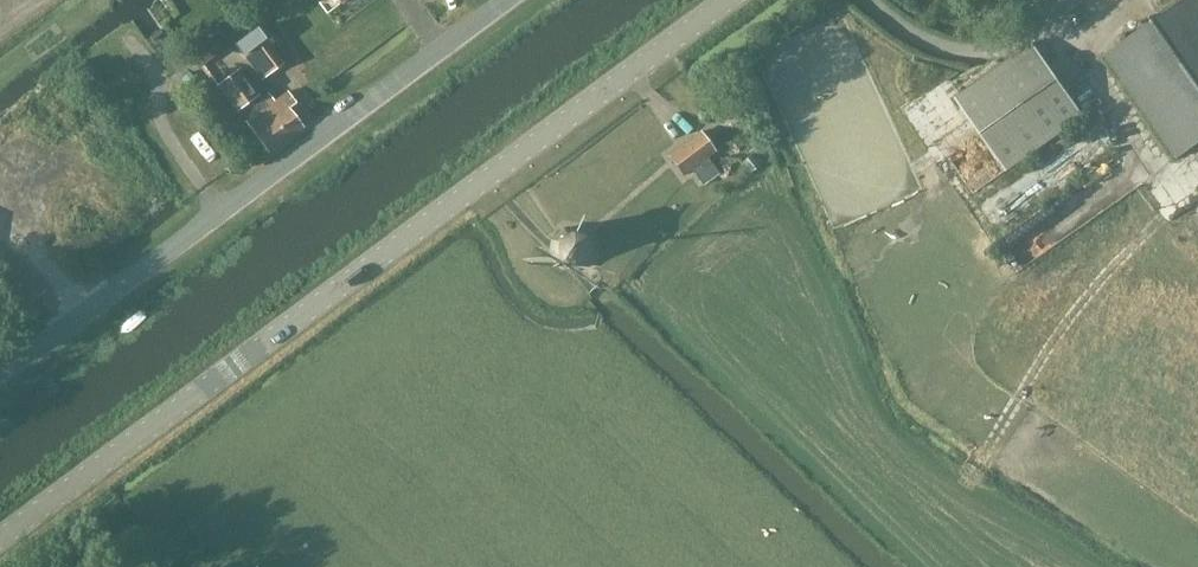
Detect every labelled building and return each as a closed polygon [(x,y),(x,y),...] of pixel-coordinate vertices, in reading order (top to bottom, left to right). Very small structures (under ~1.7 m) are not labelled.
[(1152,125),(1176,159),(1197,143),(1197,0),(1150,0),(1160,14),(1102,55),(1152,125)] [(255,28),(234,44),(242,54),(260,79),(282,63),(263,38),(255,28)] [(954,97),(974,125),(1005,170),(1083,114),(1032,42),(954,97)] [(83,59),(72,67),(84,83),(95,75),(83,59)] [(245,121),(268,151),(302,126),(287,107),(295,102),(286,90),(273,100),(267,93),(260,98),(266,106),(257,112),(248,101),(258,94),(238,67),(217,83),(237,110),(239,108),(247,119),(245,121)] [(699,131),(667,155),(683,175),(691,169),(702,183),(718,171),(707,158),(715,152),(699,131)] [(1129,147),(1011,228),(1026,250),(1145,169),(1129,147)] [(578,270),(592,257),(592,238),(579,225),(563,225),(550,239),(549,257),(560,270),(578,270)]
